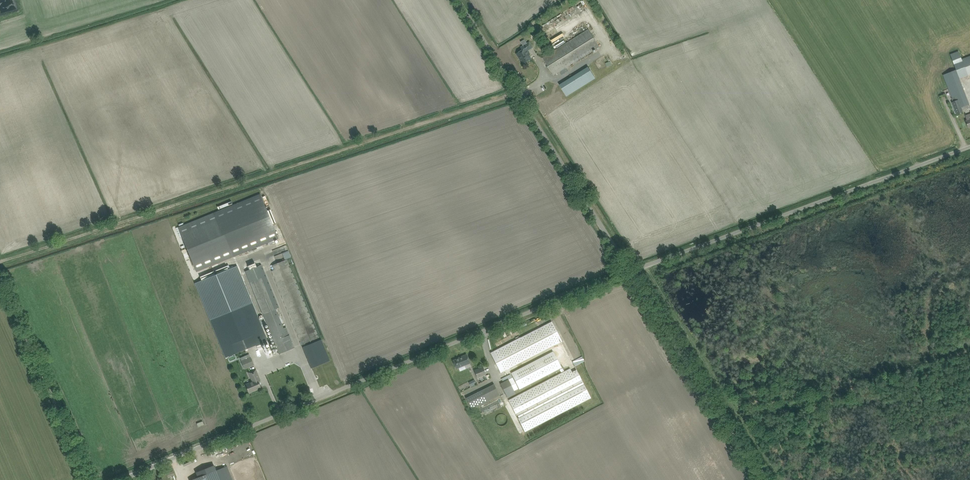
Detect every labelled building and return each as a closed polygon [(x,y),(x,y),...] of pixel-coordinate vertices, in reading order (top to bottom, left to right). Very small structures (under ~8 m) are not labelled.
[(588,29),(543,58),(554,75),(599,46),(588,29)] [(523,50),(517,54),(519,58),(520,57),(524,64),(529,61),(532,59),(529,55),(527,51),(528,50),(533,47),(529,42),(527,43),(525,39),(521,42),(523,46),(521,47),(523,50)] [(950,55),(955,67),(963,64),(968,74),(969,74),(969,57),(962,60),(959,51),(950,55)] [(560,85),(567,95),(595,77),(589,67),(560,85)] [(962,86),(949,90),(952,98),(957,96),(958,100),(958,99),(962,107),(969,104),(962,86)] [(952,102),(957,114),(963,112),(962,107),(958,100),(952,102)] [(260,194),(178,227),(196,271),(278,238),(273,225),(277,224),(269,205),(266,207),(260,194)] [(283,250),(269,256),(274,269),(271,271),(299,338),(301,343),(301,345),(302,347),(309,344),(308,342),(319,338),(317,333),(283,250)] [(246,271),(279,354),(294,348),(286,327),(283,328),(275,309),(279,308),(262,265),(246,271)] [(202,280),(195,283),(210,320),(233,311),(239,309),(252,303),(237,266),(215,275),(214,271),(200,277),(202,280)] [(233,311),(210,320),(225,358),(268,340),(252,303),(239,309),(233,311)] [(552,321),(491,353),(501,372),(562,341),(552,321)] [(321,339),(303,347),(311,368),(330,361),(321,339)] [(511,373),(519,389),(562,367),(553,351),(511,373)] [(453,361),(453,362),(454,364),(456,368),(458,367),(470,363),(467,354),(459,357),(459,358),(453,360),(453,361)] [(241,361),(245,369),(254,365),(251,357),(241,361)] [(475,370),(478,377),(486,374),(483,367),(475,370)] [(254,381),(246,384),(249,393),(261,388),(258,380),(260,379),(256,369),(250,372),(254,381)] [(544,382),(509,400),(516,414),(517,413),(519,418),(518,418),(525,431),(560,413),(591,397),(577,370),(572,372),(570,369),(544,382)] [(513,378),(509,380),(514,391),(518,389),(513,378)] [(500,384),(508,398),(515,393),(514,391),(509,380),(500,384)] [(494,384),(466,398),(472,409),(500,395),(494,384)] [(496,418),(496,420),(496,421),(497,423),(498,424),(499,425),(500,426),(502,426),(504,425),(506,424),(507,423),(507,422),(508,420),(508,418),(507,416),(505,415),(503,414),(502,414),(500,414),(498,415),(497,416),(496,418)] [(216,470),(191,479),(220,479),(216,470)]
